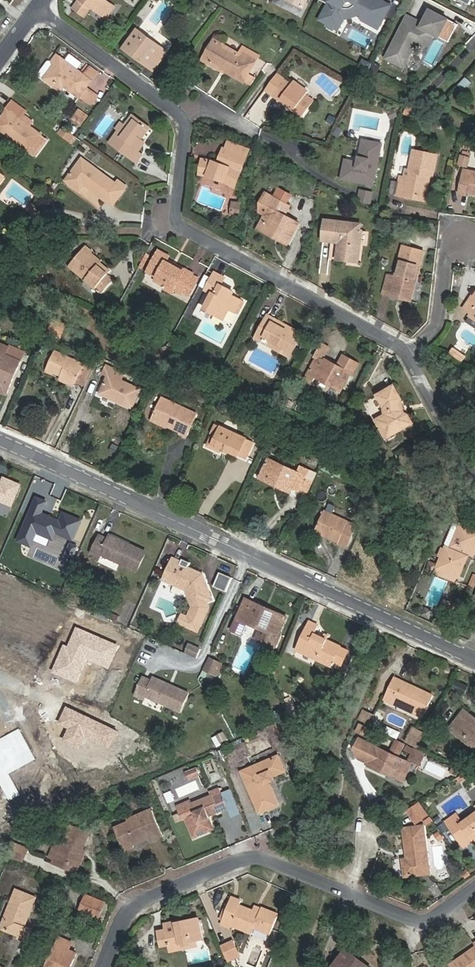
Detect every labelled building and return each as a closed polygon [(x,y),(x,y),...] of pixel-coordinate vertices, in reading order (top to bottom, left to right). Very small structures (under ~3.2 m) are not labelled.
[(110,3),(106,0),(79,0),(73,8),(84,16),(91,7),(102,15),(110,3)] [(318,20),(337,30),(347,12),(349,9),(360,15),(361,20),(377,29),(390,6),(378,0),(329,0),(318,20)] [(115,7),(110,3),(102,15),(107,19),(115,7)] [(349,9),(347,12),(361,20),(360,15),(349,9)] [(436,37),(445,19),(425,9),(422,17),(424,18),(421,23),(419,22),(418,23),(406,16),(384,58),(399,67),(410,45),(414,47),(422,43),(427,32),(436,37)] [(453,24),(445,19),(436,37),(444,41),(453,24)] [(153,70),(167,52),(137,29),(123,48),(153,70)] [(223,74),(225,71),(207,60),(217,42),(213,39),(201,61),(223,74)] [(207,60),(225,71),(243,81),(251,85),(254,78),(247,74),(258,56),(242,47),(238,54),(217,42),(207,60)] [(58,82),(64,86),(79,97),(86,88),(91,80),(56,54),(51,62),(50,62),(49,61),(46,62),(38,73),(38,75),(43,79),(54,87),(58,82)] [(358,68),(367,71),(371,63),(368,61),(360,65),(358,68)] [(463,91),(470,81),(464,76),(457,86),(463,91)] [(295,107),(293,110),(301,117),(313,102),(305,96),(308,91),(293,81),(290,85),(283,80),(274,92),(295,107)] [(60,91),(64,86),(58,82),(54,87),(60,91)] [(96,96),(86,88),(79,97),(90,105),(96,96)] [(272,95),(293,110),(295,107),(274,92),(272,95)] [(46,139),(19,119),(25,111),(12,101),(5,109),(6,110),(10,113),(0,127),(15,138),(13,140),(33,156),(46,139)] [(406,108),(404,113),(411,116),(414,111),(406,108)] [(81,125),(88,115),(80,109),(72,118),(81,125)] [(136,143),(139,140),(148,127),(132,116),(125,126),(121,123),(116,129),(118,131),(110,142),(135,161),(141,155),(137,152),(141,146),(136,143)] [(56,135),(72,143),(76,135),(60,127),(56,135)] [(373,184),(380,145),(362,141),(358,163),(344,160),(341,178),(373,184)] [(229,150),(245,157),(248,150),(232,143),(229,150)] [(234,187),(245,157),(229,150),(223,147),(217,163),(212,161),(202,159),(199,174),(206,175),(218,180),(234,187)] [(425,175),(430,176),(432,177),(436,154),(413,150),(409,169),(408,178),(402,177),(400,176),(396,194),(404,195),(404,191),(421,194),(425,175)] [(467,167),(470,157),(462,155),(459,165),(467,167)] [(116,183),(81,158),(65,180),(80,192),(84,186),(112,206),(126,187),(118,181),(116,183)] [(462,168),(458,190),(468,192),(474,194),(474,171),(462,168)] [(425,199),(430,176),(425,175),(421,194),(404,191),(404,195),(425,199)] [(278,187),(273,196),(285,202),(290,194),(278,187)] [(372,204),(373,190),(359,189),(358,202),(372,204)] [(282,237),(280,241),(287,244),(298,222),(284,214),(289,205),(285,202),(273,196),(264,191),(259,201),(259,210),(264,213),(267,215),(262,225),(282,237)] [(238,217),(239,203),(231,202),(230,216),(238,217)] [(27,212),(39,217),(42,209),(30,205),(27,212)] [(256,228),(280,241),(282,237),(262,225),(267,215),(264,213),(256,228)] [(353,256),(357,230),(358,224),(324,220),(321,240),(338,243),(336,259),(345,260),(346,255),(353,256)] [(362,230),(357,230),(353,256),(346,255),(345,260),(358,261),(362,230)] [(394,243),(395,235),(383,232),(381,239),(394,243)] [(85,245),(68,265),(101,294),(112,280),(106,275),(109,271),(99,262),(100,261),(91,252),(92,251),(85,245)] [(165,261),(167,259),(168,256),(158,250),(147,272),(155,277),(154,279),(165,285),(163,288),(172,293),(175,288),(182,292),(191,275),(192,273),(185,269),(184,272),(165,261)] [(185,269),(167,259),(165,261),(184,272),(185,269)] [(410,300),(419,267),(398,261),(394,277),(387,275),(382,293),(410,300)] [(225,292),(228,288),(220,284),(224,278),(213,272),(204,289),(211,293),(203,308),(223,319),(228,308),(235,312),(241,301),(231,296),(225,292)] [(198,278),(191,275),(182,292),(188,295),(198,278)] [(474,318),(474,295),(473,294),(464,308),(471,313),(470,315),(474,318)] [(288,355),(300,334),(266,316),(255,337),(288,355)] [(54,319),(48,332),(59,338),(65,324),(54,319)] [(347,357),(341,367),(340,369),(323,360),(324,358),(329,347),(320,342),(313,355),(316,356),(309,370),(303,381),(312,386),(316,377),(341,390),(351,372),(354,374),(359,363),(347,357)] [(1,384),(0,386),(0,392),(5,394),(20,361),(5,354),(8,347),(0,343),(0,383),(1,384)] [(61,376),(75,383),(84,364),(54,350),(45,368),(53,372),(61,376)] [(467,355),(457,350),(454,356),(463,361),(467,355)] [(340,369),(341,367),(324,358),(323,360),(340,369)] [(93,368),(84,364),(75,383),(84,387),(93,368)] [(117,398),(116,402),(131,409),(140,389),(121,380),(124,373),(106,365),(102,373),(107,375),(100,390),(117,398)] [(73,387),(75,383),(61,376),(59,380),(73,387)] [(401,398),(393,385),(376,395),(383,407),(384,414),(375,419),(386,438),(413,423),(409,416),(403,412),(401,398)] [(98,394),(116,402),(117,398),(100,390),(98,394)] [(180,432),(187,435),(197,414),(161,397),(151,419),(166,426),(180,432)] [(165,428),(166,426),(151,419),(150,421),(165,428)] [(212,444),(221,448),(246,460),(253,442),(215,424),(210,434),(216,437),(212,444)] [(219,452),(221,448),(212,444),(216,437),(210,434),(205,446),(219,452)] [(298,491),(308,470),(300,467),(298,471),(268,457),(259,477),(289,492),(291,488),(298,491)] [(314,473),(308,470),(298,491),(304,494),(314,473)] [(11,506),(20,485),(4,478),(2,482),(0,482),(0,501),(11,506)] [(463,496),(450,503),(454,509),(466,503),(463,496)] [(470,512),(466,503),(454,509),(458,518),(470,512)] [(328,535),(327,538),(338,543),(346,547),(356,525),(323,510),(315,529),(328,535)] [(457,577),(467,555),(472,553),(474,547),(474,530),(453,520),(444,541),(444,548),(441,557),(436,568),(444,572),(457,577)] [(314,532),(327,538),(328,535),(315,529),(314,532)] [(100,556),(136,573),(145,554),(109,538),(107,542),(98,538),(90,555),(99,559),(100,556)] [(174,578),(171,584),(186,590),(193,608),(212,600),(202,575),(199,576),(194,574),(194,571),(180,565),(181,563),(172,559),(166,574),(174,578)] [(213,586),(225,591),(230,577),(218,572),(213,586)] [(455,581),(457,577),(444,572),(442,576),(455,581)] [(287,617),(245,597),(236,617),(278,637),(287,617)] [(448,609),(451,602),(443,599),(440,606),(448,609)] [(126,604),(121,622),(129,624),(133,605),(126,604)] [(327,640),(322,637),(313,633),(318,625),(309,620),(295,650),(330,666),(340,646),(327,640)] [(98,662),(102,652),(113,657),(118,646),(77,629),(73,640),(77,641),(73,651),(69,649),(64,647),(54,672),(76,681),(86,657),(98,662)] [(144,639),(144,649),(157,650),(158,640),(144,639)] [(197,659),(201,650),(189,645),(185,654),(197,659)] [(102,652),(98,662),(109,666),(113,657),(102,652)] [(222,663),(209,657),(203,670),(216,676),(222,663)] [(182,712),(190,693),(154,678),(153,682),(144,678),(136,696),(146,700),(147,698),(182,712)] [(422,718),(432,696),(394,678),(384,699),(422,718)] [(67,708),(59,724),(69,728),(64,741),(80,748),(85,736),(110,747),(117,732),(67,708)] [(282,708),(273,710),(275,718),(284,715),(282,708)] [(449,728),(471,745),(474,741),(458,728),(470,713),(464,709),(449,728)] [(362,710),(357,719),(368,724),(372,715),(362,710)] [(471,745),(474,748),(474,717),(470,713),(458,728),(474,741),(471,745)] [(355,732),(368,737),(371,731),(358,725),(355,732)] [(0,738),(0,785),(7,799),(19,793),(7,772),(34,758),(18,728),(0,738)] [(216,734),(219,743),(227,740),(224,731),(216,734)] [(417,750),(424,736),(412,731),(406,745),(417,750)] [(402,781),(411,762),(397,756),(403,743),(395,739),(389,752),(374,745),(365,764),(382,772),(383,769),(396,775),(394,778),(402,781)] [(277,755),(241,771),(259,813),(277,806),(266,781),(273,778),(272,776),(284,771),(277,755)] [(204,764),(210,782),(224,778),(218,760),(204,764)] [(190,777),(197,774),(195,769),(188,772),(190,777)] [(396,775),(383,769),(382,772),(394,778),(396,775)] [(160,790),(169,786),(165,777),(156,781),(160,790)] [(213,798),(221,795),(217,788),(209,791),(211,795),(213,798)] [(209,816),(227,809),(221,795),(213,798),(211,795),(190,804),(189,801),(176,807),(182,820),(185,819),(193,838),(208,832),(204,821),(210,819),(209,816)] [(419,803),(408,809),(417,822),(428,815),(419,803)] [(151,841),(162,837),(150,809),(127,819),(128,822),(115,827),(125,851),(133,848),(131,844),(149,837),(151,841)] [(462,821),(451,829),(463,846),(472,840),(474,842),(474,841),(474,812),(462,821)] [(446,822),(451,829),(462,821),(457,814),(446,822)] [(208,832),(214,829),(210,819),(204,821),(208,832)] [(57,857),(76,864),(89,833),(69,825),(61,845),(55,842),(48,857),(56,859),(57,857)] [(429,874),(423,826),(403,828),(406,859),(402,859),(404,876),(429,874)] [(436,843),(443,840),(440,831),(432,834),(436,843)] [(24,861),(27,846),(10,841),(6,857),(24,861)] [(74,872),(76,864),(57,857),(56,859),(54,863),(74,872)] [(35,898),(15,890),(0,927),(0,928),(19,936),(18,938),(26,942),(31,931),(23,927),(35,898)] [(78,910),(91,916),(98,900),(85,895),(78,910)] [(253,927),(269,933),(277,914),(261,908),(259,913),(238,905),(240,902),(231,898),(221,924),(229,927),(230,925),(251,933),(253,927)] [(98,900),(91,916),(98,918),(105,903),(98,900)] [(180,943),(196,939),(203,938),(199,919),(165,926),(166,930),(158,932),(161,946),(170,945),(171,950),(182,948),(180,943)] [(59,937),(45,966),(67,966),(69,963),(71,964),(76,953),(68,949),(71,943),(59,937)] [(197,945),(196,939),(180,943),(182,948),(197,945)] [(233,942),(221,947),(225,958),(226,960),(239,954),(233,942)] [(450,964),(452,966),(474,966),(474,948),(450,964)] [(346,949),(332,966),(367,966),(346,949)] [(190,964),(210,961),(209,950),(189,952),(190,964)]
